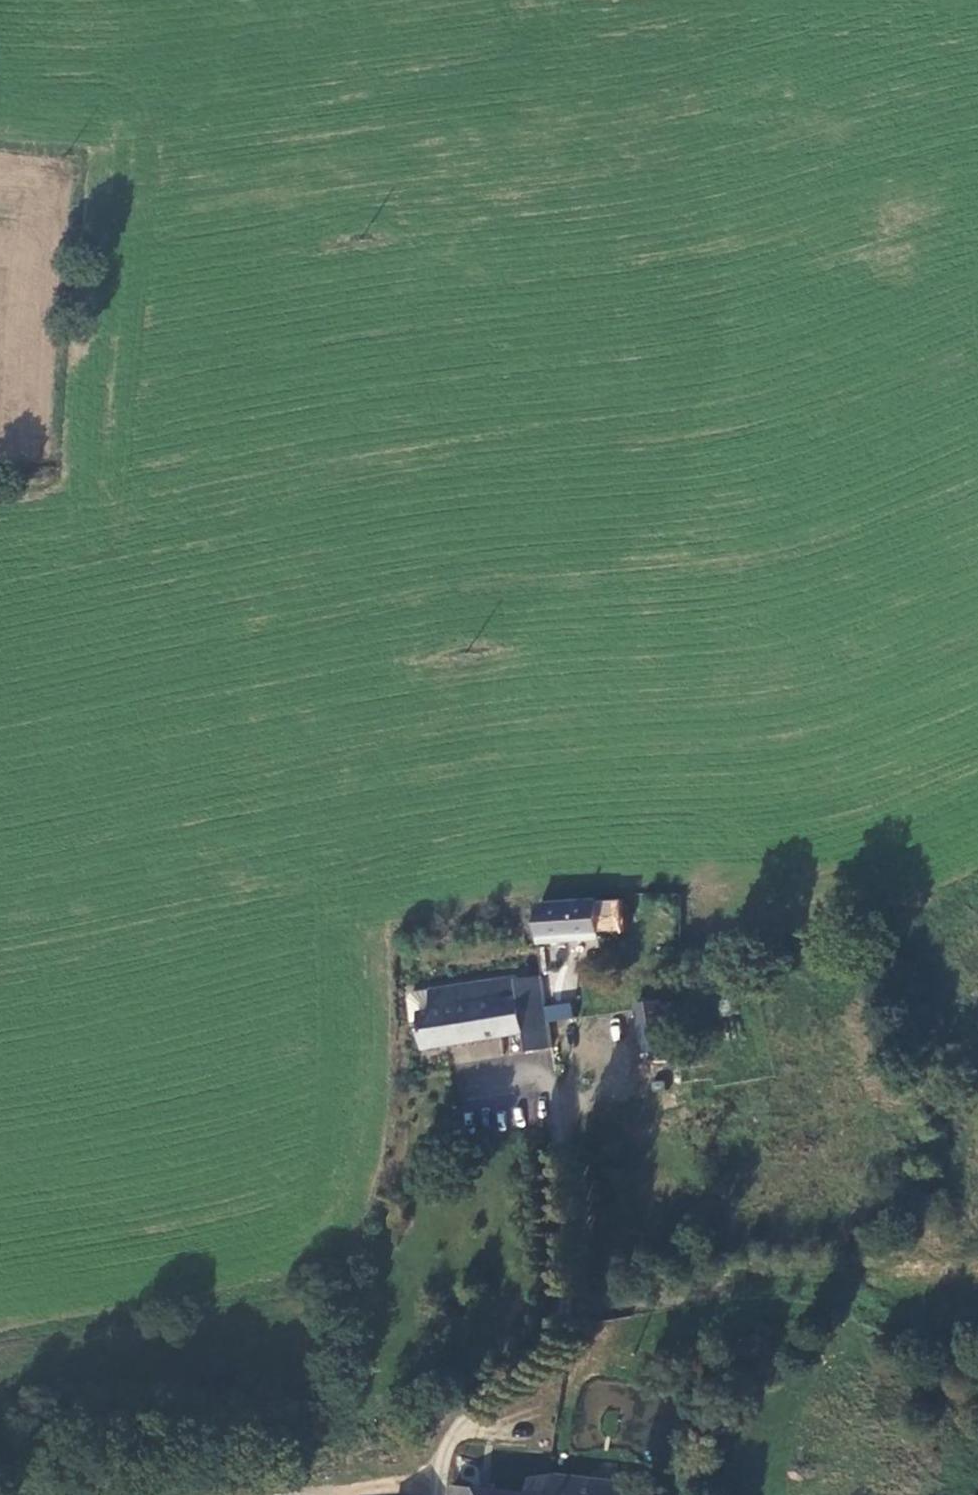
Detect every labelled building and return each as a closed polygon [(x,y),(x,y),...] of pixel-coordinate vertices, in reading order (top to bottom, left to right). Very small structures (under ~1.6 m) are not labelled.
[(577,871),(505,879),(509,914),(569,906),(568,891),(579,891),(577,871)] [(606,916),(534,924),(539,960),(598,951),(597,936),(608,936),(606,916)] [(417,1028),(424,1066),(538,1046),(527,985),(516,986),(517,990),(428,1008),(430,1028),(417,1028)] [(671,1055),(670,1001),(637,1001),(637,1055),(671,1055)] [(640,1489),(601,1484),(570,1481),(543,1488),(538,1493),(538,1494),(639,1494),(640,1489)]
